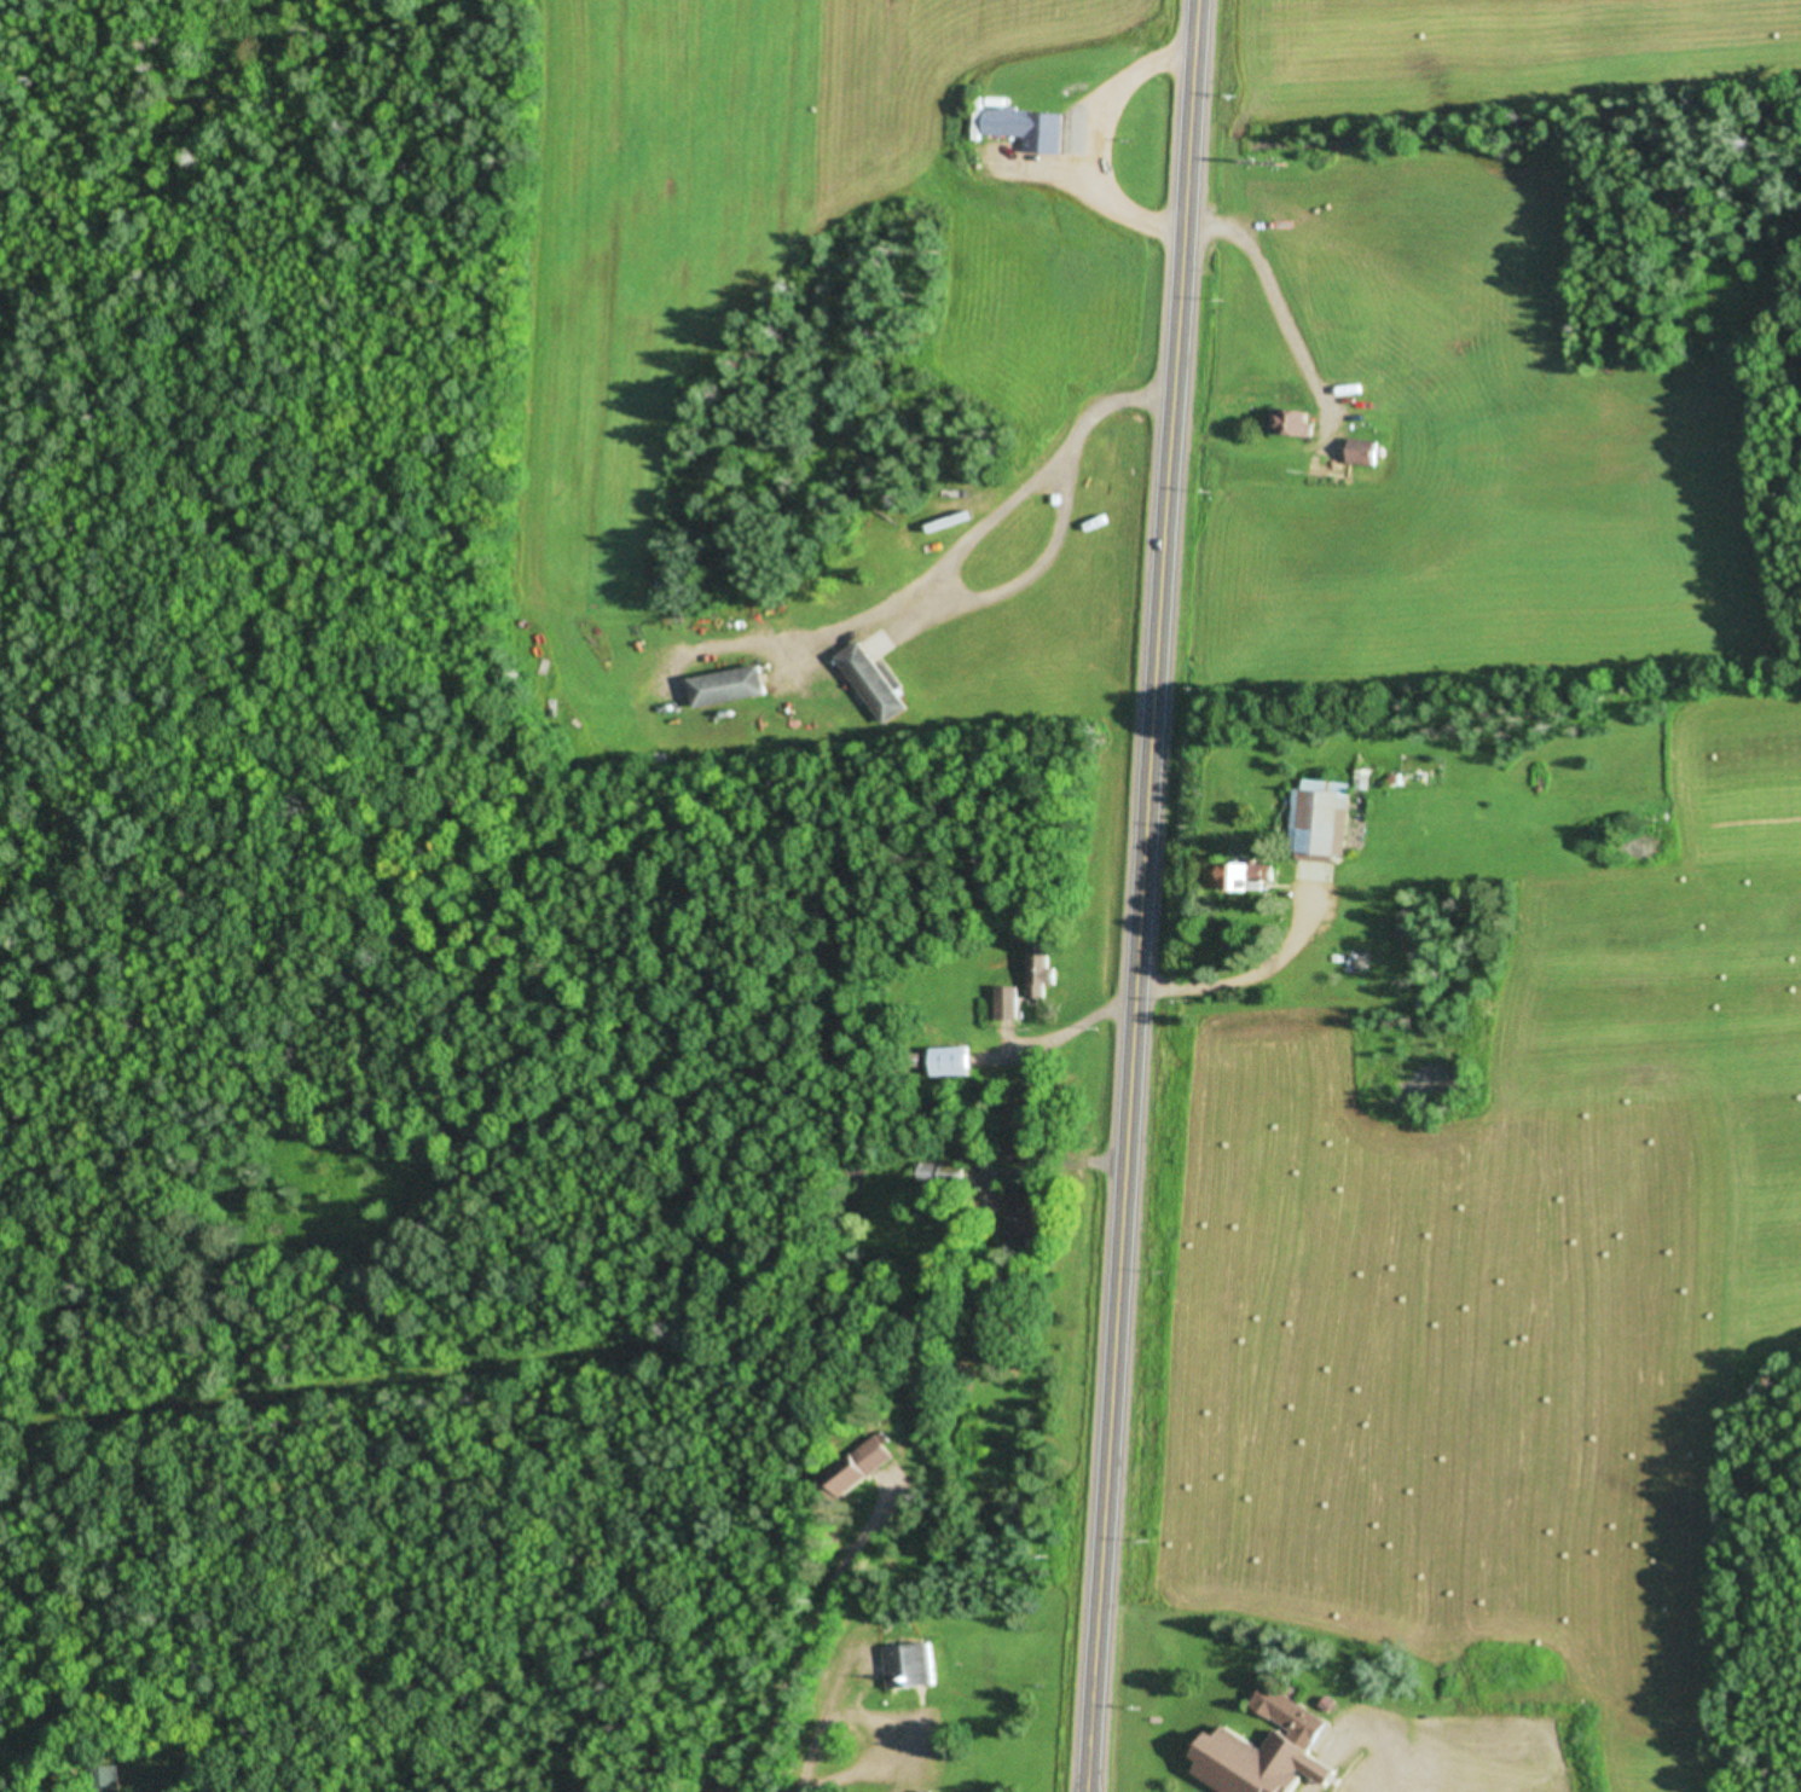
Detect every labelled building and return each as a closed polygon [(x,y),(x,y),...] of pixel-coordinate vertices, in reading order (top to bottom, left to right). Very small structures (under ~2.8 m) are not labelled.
[(1065,155),(1067,112),(987,110),(986,137),(1027,138),(1027,154),(1065,155)] [(1315,412),(1278,408),(1275,434),(1312,438),(1315,412)] [(1348,462),(1375,468),(1380,444),(1353,438),(1348,462)] [(907,711),(868,642),(842,657),(881,726),(907,711)] [(770,697),(765,667),(692,677),(696,707),(770,697)] [(1297,789),(1294,853),(1348,856),(1352,783),(1308,781),(1307,789),(1297,789)] [(1223,891),(1273,891),(1273,864),(1223,864),(1223,891)] [(1032,944),(1032,999),(1049,999),(1049,985),(1060,985),(1060,968),(1053,968),(1053,944),(1032,944)] [(1019,1020),(1019,988),(998,988),(998,1020),(1019,1020)] [(931,1077),(971,1077),(971,1047),(931,1047),(931,1077)] [(898,1458),(880,1435),(829,1475),(847,1497),(898,1458)] [(888,1646),(893,1689),(939,1684),(935,1641),(888,1646)] [(1266,1685),(1255,1709),(1284,1723),(1272,1748),(1222,1724),(1197,1777),(1229,1791),(1302,1791),(1311,1773),(1337,1785),(1345,1769),(1315,1754),(1332,1717),(1266,1685)] [(1423,1746),(1434,1746),(1434,1723),(1423,1723),(1423,1746)]
